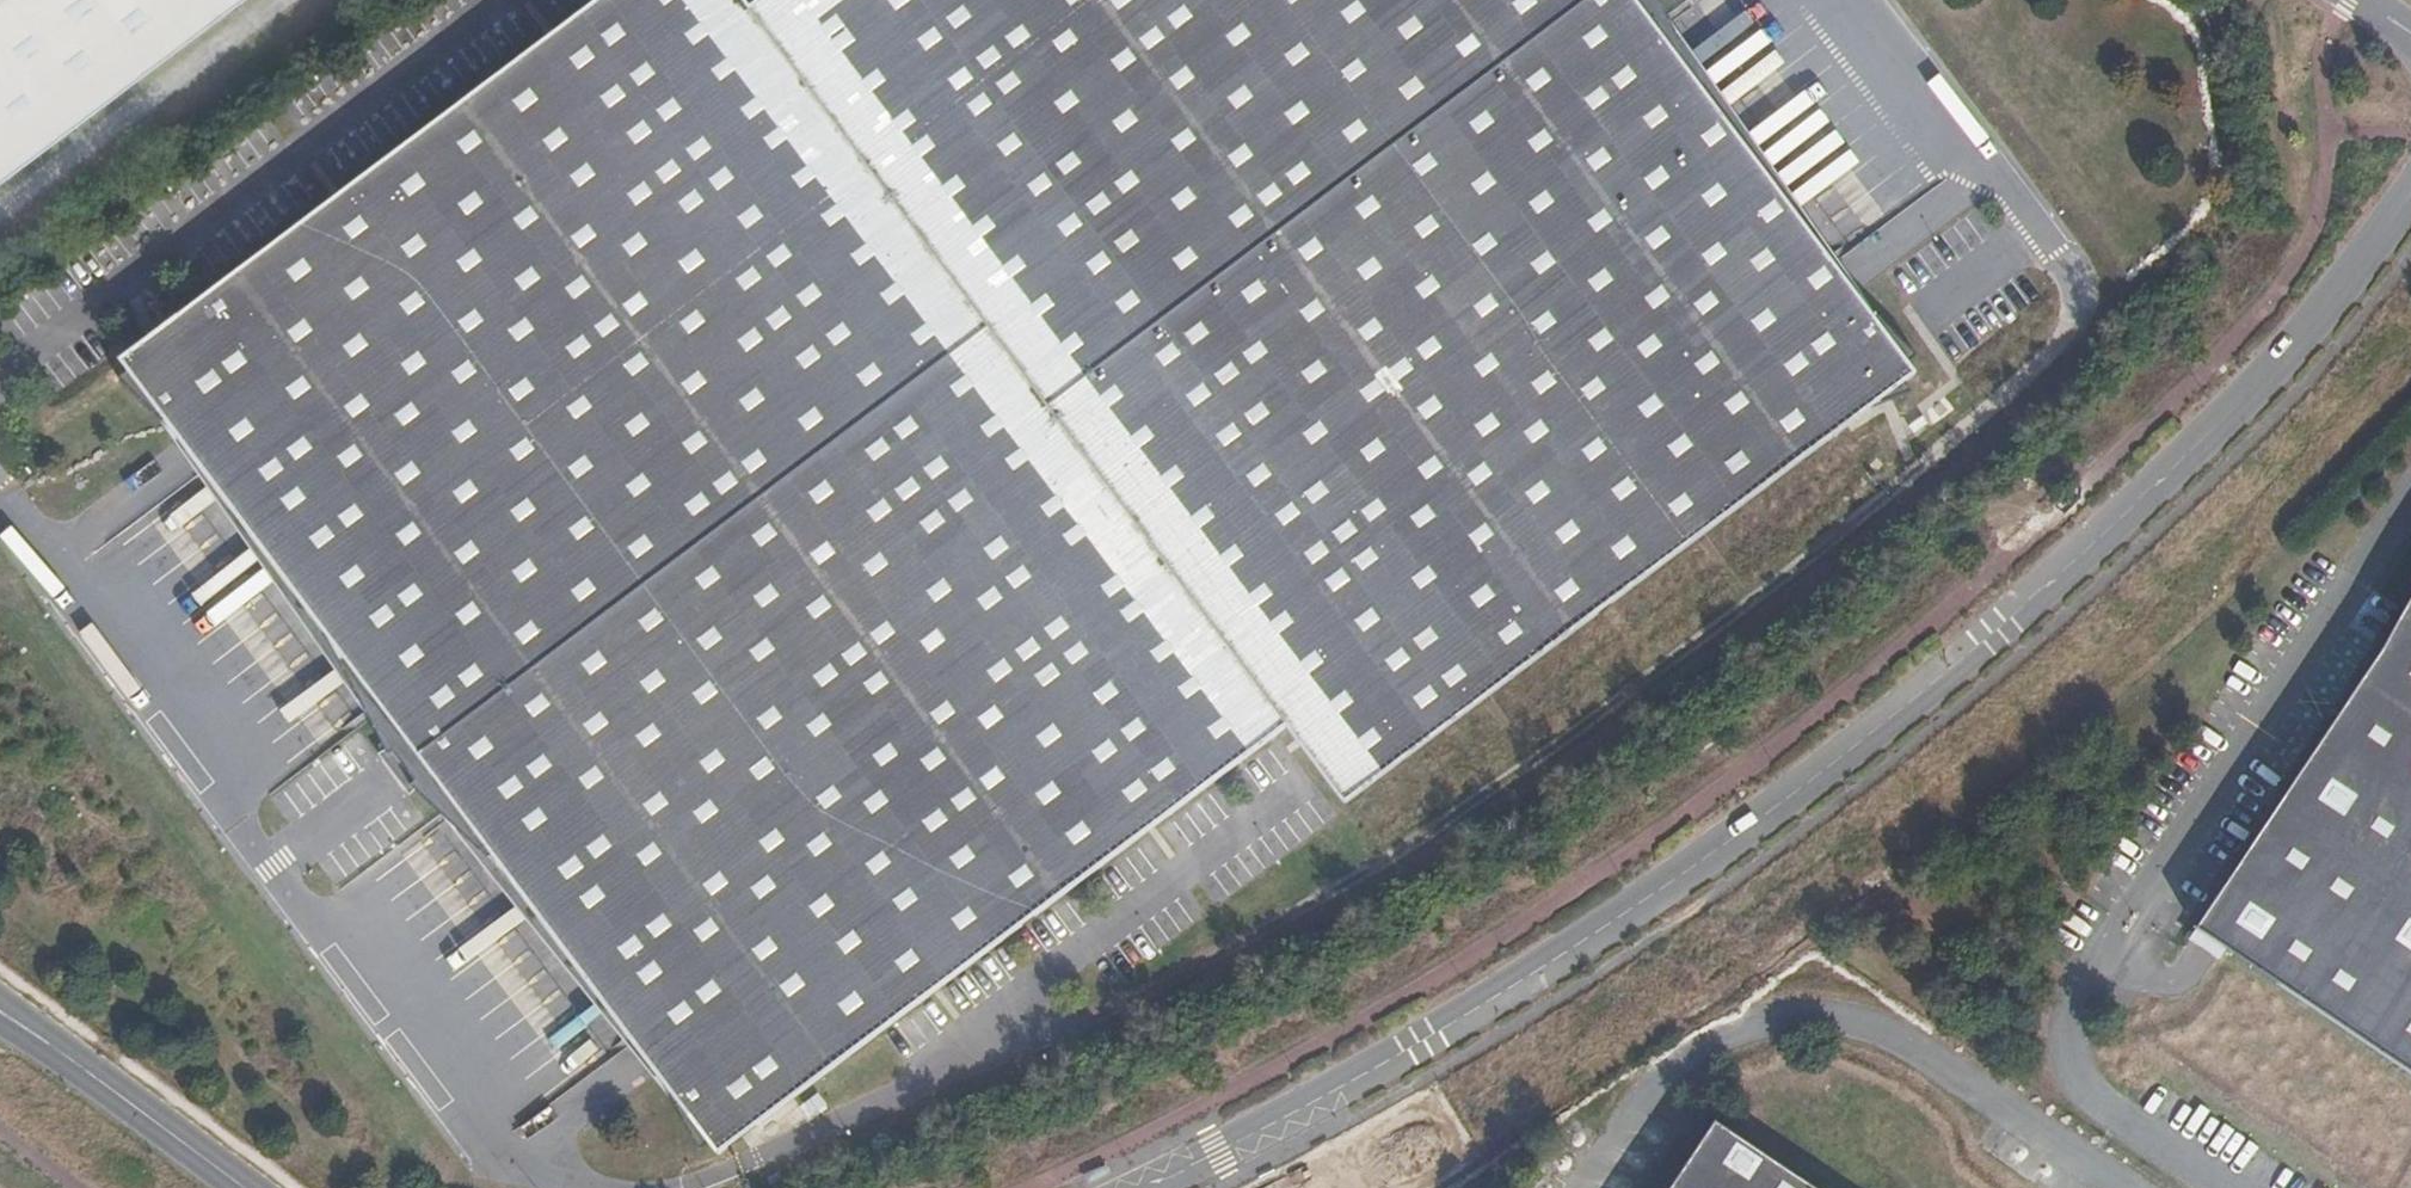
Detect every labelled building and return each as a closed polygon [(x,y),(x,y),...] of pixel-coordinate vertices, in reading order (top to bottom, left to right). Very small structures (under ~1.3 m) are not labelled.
[(243,0),(0,0),(0,183),(243,0)] [(1285,729),(1345,805),(1849,423),(1873,405),(1891,399),(1912,391),(1906,381),(1916,374),(1908,362),(1917,355),(1877,315),(1872,317),(1853,291),(1654,26),(1667,16),(1658,0),(761,0),(751,8),(745,0),(599,0),(165,328),(125,342),(130,351),(121,360),(129,370),(121,378),(160,419),(163,416),(180,439),(383,708),(371,718),(387,749),(390,756),(395,752),(418,781),(413,786),(417,790),(442,813),(456,805),(676,1097),(672,1101),(701,1151),(710,1145),(720,1155),(1285,729)] [(2190,933),(2219,952),(2410,1080),(2410,601),(2190,933)] [(411,796),(417,790),(413,786),(418,781),(395,752),(390,756),(387,749),(379,756),(411,796)] [(1717,1124),(1674,1187),(1811,1187),(1717,1124)]
